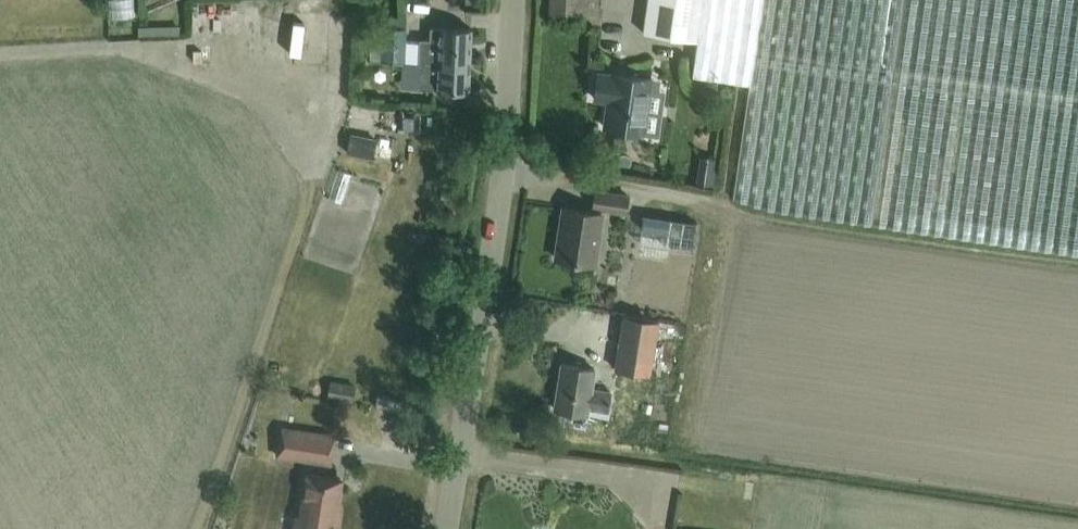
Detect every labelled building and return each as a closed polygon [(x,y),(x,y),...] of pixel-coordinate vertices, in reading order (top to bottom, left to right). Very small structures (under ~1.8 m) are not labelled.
[(551,10),(596,11),(597,0),(551,0),(551,10)] [(642,32),(695,39),(693,74),(748,83),(733,200),(1077,254),(1077,0),(647,0),(642,32)] [(346,5),(281,1),(278,54),(343,58),(346,5)] [(251,7),(252,29),(262,29),(262,7),(251,7)] [(380,27),(381,27),(381,25),(371,24),(369,60),(379,60),(380,27)] [(418,59),(469,61),(470,27),(430,26),(429,38),(419,37),(419,40),(405,40),(405,29),(381,28),(381,27),(380,27),(379,60),(418,61),(418,59)] [(468,88),(469,61),(418,59),(418,61),(417,86),(437,87),(468,88)] [(642,131),(650,76),(612,71),(612,74),(597,72),(593,96),(608,98),(604,125),(642,131)] [(621,158),(615,163),(620,168),(625,163),(621,158)] [(624,212),(628,194),(596,189),(593,207),(624,212)] [(601,211),(585,208),(564,205),(556,257),(593,262),(601,211)] [(658,319),(680,323),(696,220),(641,211),(625,314),(658,319)] [(650,372),(658,319),(625,314),(623,314),(614,366),(650,372)] [(554,407),(589,412),(590,407),(607,410),(610,390),(591,387),(594,367),(562,362),(554,407)] [(355,386),(330,383),(328,398),(353,401),(355,386)] [(335,434),(281,426),(276,453),(330,462),(335,434)] [(319,473),(307,471),(300,516),(296,516),(293,528),(326,528),(327,522),(333,523),(340,477),(319,473)]
